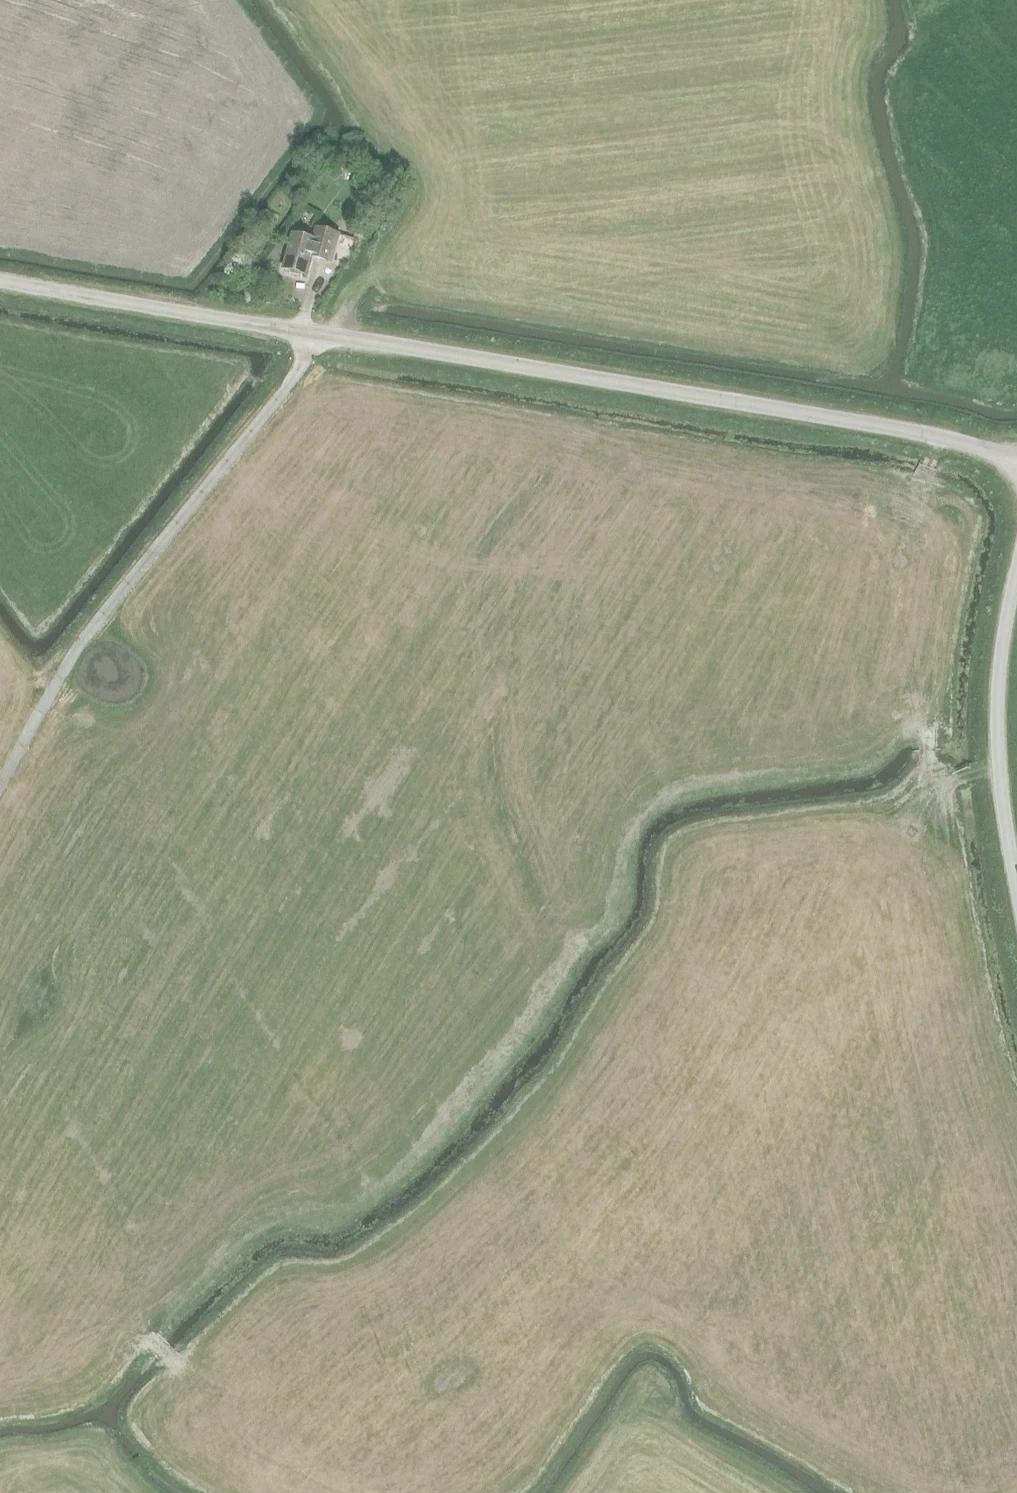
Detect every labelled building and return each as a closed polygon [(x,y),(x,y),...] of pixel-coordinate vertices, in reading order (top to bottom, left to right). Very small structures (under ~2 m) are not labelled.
[(352,175),(358,167),(346,157),(339,166),(352,175)] [(352,239),(356,233),(340,227),(338,234),(324,230),(320,242),(292,234),(283,270),(306,275),(311,258),(330,263),(338,235),(352,239)]
